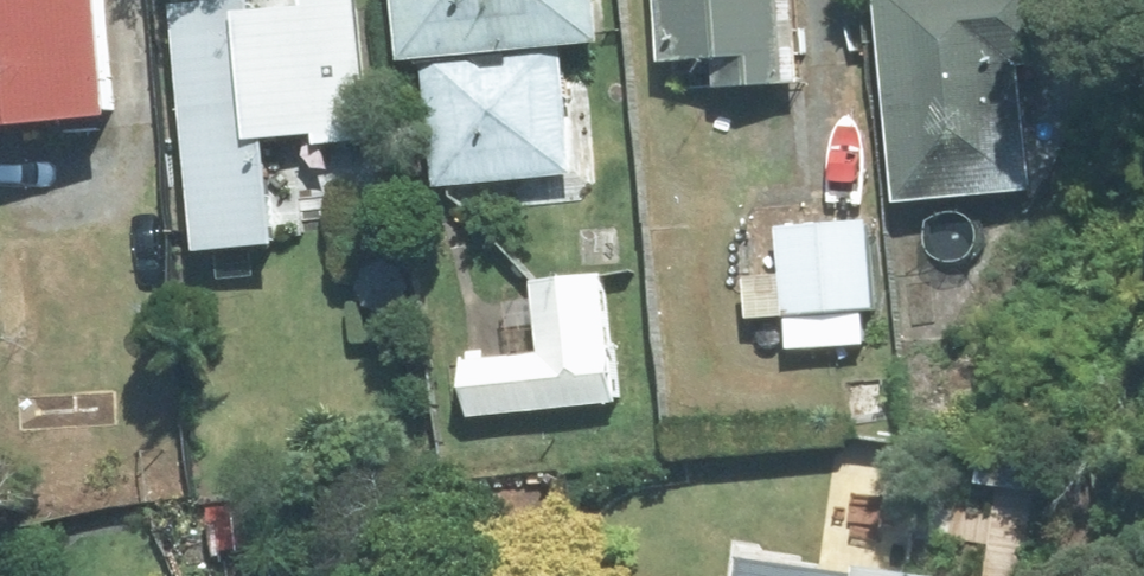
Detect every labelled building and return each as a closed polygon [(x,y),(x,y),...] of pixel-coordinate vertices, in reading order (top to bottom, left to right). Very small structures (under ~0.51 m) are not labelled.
[(111,0),(0,0),(0,121),(120,111),(111,0)] [(369,0),(306,0),(273,3),(273,0),(189,0),(212,244),(296,235),(285,132),(330,127),(330,138),(381,132),(369,0)] [(413,53),(432,52),(443,184),(582,170),(570,40),(611,36),(609,0),(409,0),(413,53)] [(782,0),(659,0),(663,60),(716,55),(718,85),(787,79),(782,0)] [(905,201),(1038,187),(1026,64),(1064,60),(1059,0),(884,0),(905,201)] [(881,302),(872,214),(782,223),(789,309),(881,302)] [(479,414),(626,399),(613,274),(541,282),(548,350),(473,358),(479,414)] [(250,505),(211,509),(215,539),(253,534),(250,505)] [(871,559),(869,575),(982,575),(871,559)]
